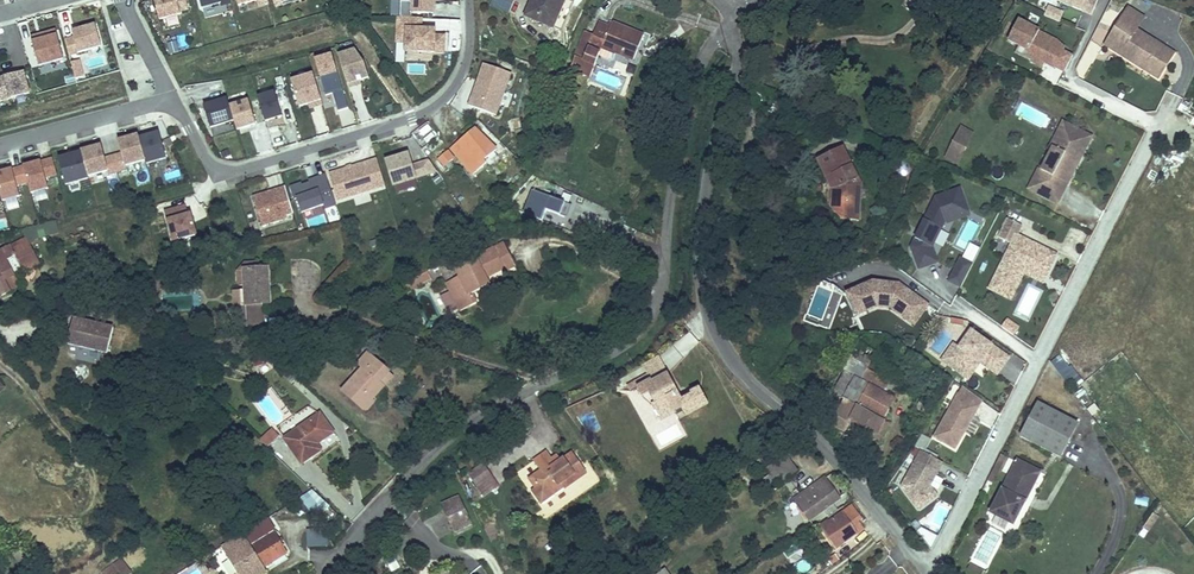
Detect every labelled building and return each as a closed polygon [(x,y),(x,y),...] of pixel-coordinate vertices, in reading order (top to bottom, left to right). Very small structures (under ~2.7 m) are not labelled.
[(187,10),(185,0),(153,0),(158,20),(179,15),(179,13),(187,10)] [(274,8),(295,3),(294,0),(272,0),(274,8)] [(432,0),(411,0),(411,2),(411,11),(432,12),(432,0)] [(526,14),(550,24),(560,0),(531,0),(526,14)] [(1090,0),(1063,0),(1062,2),(1085,12),(1090,0)] [(411,11),(411,2),(399,2),(399,16),(410,16),(411,11)] [(1056,19),(1059,10),(1050,7),(1047,16),(1056,19)] [(1147,17),(1132,8),(1117,32),(1131,41),(1126,49),(1144,60),(1142,65),(1162,77),(1177,53),(1167,46),(1165,49),(1156,43),(1158,41),(1139,29),(1147,17)] [(1063,22),(1067,14),(1059,10),(1056,19),(1063,22)] [(443,51),(443,34),(434,34),(434,28),(419,28),(419,16),(410,16),(399,16),(396,16),(395,40),(418,41),(418,50),(443,51)] [(581,25),(568,60),(579,64),(589,68),(593,56),(587,54),(590,48),(596,51),(611,57),(614,50),(631,57),(642,31),(611,19),(608,25),(596,20),(592,30),(581,25)] [(1066,51),(1067,48),(1059,41),(1041,32),(1042,30),(1021,19),(1011,39),(1021,44),(1031,50),(1035,61),(1046,67),(1048,63),(1058,68),(1066,51)] [(100,47),(94,26),(71,33),(72,38),(63,40),(67,56),(100,47)] [(54,31),(29,38),(37,66),(62,60),(54,31)] [(1131,41),(1117,32),(1109,44),(1142,65),(1144,60),(1126,49),(1131,41)] [(1167,46),(1158,41),(1156,43),(1165,49),(1167,46)] [(1035,61),(1031,50),(1021,44),(1017,51),(1035,61)] [(593,56),(596,51),(590,48),(587,54),(593,56)] [(338,55),(347,87),(357,84),(356,81),(368,77),(364,63),(355,50),(338,55)] [(1075,55),(1066,51),(1058,68),(1067,72),(1075,55)] [(88,58),(93,71),(109,64),(104,52),(88,58)] [(331,54),(314,59),(325,95),(332,93),(337,110),(347,107),(331,54)] [(75,80),(85,78),(81,60),(71,62),(75,80)] [(579,64),(568,60),(566,65),(577,69),(579,64)] [(484,62),(469,103),(496,112),(510,71),(484,62)] [(312,73),(291,80),(298,105),(307,103),(311,102),(312,106),(321,103),(312,73)] [(0,80),(0,102),(28,94),(22,74),(0,80)] [(274,92),(257,97),(264,120),(281,115),(274,92)] [(216,101),(202,105),(209,127),(233,120),(229,106),(226,96),(216,99),(216,101)] [(248,100),(229,106),(233,120),(236,129),(255,123),(248,100)] [(340,111),(342,126),(355,124),(352,109),(340,111)] [(301,136),(325,134),(323,112),(299,114),(301,136)] [(1065,154),(1054,149),(1043,172),(1039,181),(1050,187),(1045,197),(1059,204),(1069,185),(1066,183),(1082,151),(1084,152),(1091,137),(1063,123),(1056,138),(1070,145),(1065,154)] [(463,139),(450,149),(456,158),(469,148),(470,150),(459,159),(470,174),(483,163),(481,160),(494,151),(476,127),(462,137),(463,139)] [(959,135),(970,141),(974,133),(963,127),(959,135)] [(148,132),(137,135),(144,160),(145,164),(166,158),(158,132),(155,133),(149,135),(148,132)] [(144,160),(137,135),(117,141),(121,153),(112,156),(116,172),(126,169),(125,165),(144,160)] [(970,141),(959,135),(952,148),(963,154),(970,141)] [(1070,145),(1056,138),(1051,148),(1054,149),(1065,154),(1070,145)] [(116,172),(112,156),(104,158),(100,145),(80,151),(87,176),(106,170),(107,174),(116,172)] [(852,176),(858,173),(842,146),(818,160),(828,176),(828,178),(834,178),(828,199),(840,206),(857,207),(859,187),(852,176)] [(963,154),(952,148),(948,156),(959,162),(963,154)] [(446,149),(437,157),(442,164),(452,157),(446,149)] [(87,176),(80,151),(70,154),(70,155),(58,158),(65,185),(87,178),(87,176)] [(1066,183),(1069,185),(1084,152),(1082,151),(1066,183)] [(411,165),(407,153),(386,160),(394,184),(415,178),(411,165)] [(385,184),(377,158),(329,173),(337,199),(385,184)] [(51,159),(22,167),(27,182),(30,193),(47,189),(44,178),(55,175),(51,159)] [(415,178),(436,171),(428,160),(411,165),(415,178)] [(0,173),(0,198),(1,201),(18,196),(15,186),(27,182),(22,167),(0,173)] [(1031,191),(1045,197),(1050,187),(1039,181),(1043,172),(1040,170),(1031,191)] [(864,184),(858,173),(852,176),(859,187),(864,184)] [(334,205),(325,174),(313,178),(315,184),(310,185),(309,182),(301,184),(300,182),(289,185),(293,198),(295,197),(299,211),(321,204),(322,208),(334,205)] [(930,243),(944,217),(967,208),(959,184),(935,193),(909,243),(917,264),(925,261),(923,255),(929,252),(926,245),(930,243)] [(285,215),(293,212),(285,187),(252,197),(261,225),(286,217),(285,215)] [(529,189),(520,213),(538,220),(542,209),(559,215),(564,203),(529,189)] [(184,206),(165,211),(173,242),(196,236),(190,214),(187,215),(184,206)] [(945,219),(968,211),(967,208),(944,217),(945,219)] [(1047,279),(1058,256),(1018,235),(1022,226),(1009,219),(1000,238),(1012,244),(994,281),(1008,288),(1018,270),(1025,268),(1047,279)] [(29,233),(20,237),(22,240),(10,247),(9,244),(0,249),(0,295),(9,290),(4,280),(12,275),(39,261),(27,239),(31,236),(29,233)] [(936,258),(930,243),(926,245),(929,252),(923,255),(925,261),(936,258)] [(459,314),(477,305),(472,296),(491,286),(489,284),(487,279),(503,271),(505,274),(515,269),(502,245),(454,268),(453,269),(457,276),(443,284),(459,314)] [(959,283),(971,261),(959,254),(947,277),(959,283)] [(232,274),(232,286),(242,285),(242,272),(253,270),(240,266),(232,274)] [(1008,288),(994,281),(990,290),(1011,301),(1025,274),(1044,284),(1047,279),(1025,268),(1018,270),(1008,288)] [(232,307),(234,328),(262,326),(260,305),(269,305),(267,288),(263,288),(262,284),(267,284),(265,269),(253,270),(242,272),(242,285),(243,293),(244,306),(232,307)] [(413,279),(417,287),(431,280),(427,273),(413,279)] [(4,280),(9,290),(18,285),(12,275),(4,280)] [(405,284),(408,292),(417,287),(413,279),(405,284)] [(904,315),(919,296),(898,281),(872,279),(846,290),(856,313),(876,303),(889,305),(904,315)] [(154,283),(150,284),(157,292),(171,290),(170,281),(154,283)] [(157,292),(150,284),(145,289),(152,297),(157,292)] [(243,293),(231,295),(232,307),(244,306),(243,293)] [(913,322),(928,302),(919,296),(904,315),(913,322)] [(859,319),(865,332),(871,329),(866,316),(859,319)] [(71,319),(66,345),(106,353),(111,328),(71,319)] [(1016,335),(1021,328),(1010,320),(1005,327),(1016,335)] [(1000,372),(1009,359),(971,332),(965,340),(959,348),(947,365),(964,378),(976,361),(980,364),(983,360),(1000,372)] [(947,365),(959,348),(954,344),(941,361),(947,365)] [(279,360),(265,348),(260,353),(283,376),(289,369),(279,360)] [(370,351),(360,361),(364,366),(343,388),(363,408),(385,386),(380,382),(390,371),(370,351)] [(1062,354),(1050,363),(1071,392),(1083,384),(1062,354)] [(279,360),(289,369),(294,375),(301,367),(294,361),(291,364),(283,356),(279,360)] [(1017,379),(1027,363),(1019,358),(1009,374),(1017,379)] [(997,376),(1000,372),(983,360),(980,364),(997,376)] [(980,364),(976,361),(964,378),(968,380),(980,364)] [(301,367),(294,375),(301,382),(309,374),(301,367)] [(884,418),(889,408),(862,394),(868,382),(883,389),(886,383),(857,369),(829,424),(843,431),(847,425),(850,426),(852,423),(854,419),(877,431),(884,418)] [(640,388),(641,389),(645,399),(652,395),(658,405),(656,408),(664,423),(679,414),(683,420),(710,405),(701,388),(692,393),(693,395),(680,402),(675,394),(679,392),(669,375),(655,383),(653,381),(640,388)] [(889,408),(895,396),(883,389),(868,382),(862,394),(889,408)] [(957,450),(985,401),(965,387),(937,439),(957,450)] [(1019,438),(1056,458),(1073,426),(1036,406),(1019,438)] [(888,420),(884,418),(877,431),(854,419),(852,423),(879,437),(888,420)] [(316,419),(283,443),(299,467),(317,454),(313,449),(330,436),(316,419)] [(662,447),(685,435),(679,422),(655,434),(662,447)] [(925,453),(932,441),(922,436),(916,448),(925,453)] [(270,437),(264,443),(269,447),(274,441),(270,437)] [(553,465),(549,460),(544,452),(531,462),(537,470),(528,477),(534,484),(530,487),(539,500),(554,489),(552,487),(559,481),(563,486),(584,471),(569,452),(558,460),(553,465)] [(918,469),(926,454),(924,453),(915,468),(918,469)] [(785,454),(766,466),(776,482),(795,469),(785,454)] [(944,464),(926,454),(918,469),(915,468),(904,488),(921,510),(938,497),(931,488),(944,464)] [(555,456),(549,460),(553,465),(558,460),(555,456)] [(1001,457),(987,483),(993,486),(1007,460),(1001,457)] [(1019,463),(990,516),(1013,528),(1025,505),(1022,503),(1026,495),(1030,498),(1042,475),(1019,463)] [(483,485),(490,493),(497,487),(481,466),(465,478),(475,491),(483,485)] [(818,472),(783,497),(793,511),(798,507),(807,520),(823,508),(837,498),(822,478),(818,472)] [(846,491),(830,472),(822,478),(837,498),(846,491)] [(475,491),(480,499),(490,493),(483,485),(475,491)] [(321,519),(331,505),(309,490),(299,504),(321,519)] [(1025,505),(1030,498),(1026,495),(1022,503),(1025,505)] [(462,515),(456,502),(453,497),(438,505),(452,531),(466,523),(462,515)] [(1135,506),(1147,506),(1148,498),(1135,497),(1135,506)] [(468,508),(463,498),(456,502),(462,515),(470,511),(468,508)] [(837,498),(823,508),(829,516),(843,506),(837,498)] [(936,545),(949,509),(932,503),(920,539),(936,545)] [(856,506),(831,523),(843,542),(866,525),(860,517),(862,514),(856,506)] [(268,572),(265,567),(288,553),(272,525),(262,531),(266,538),(252,547),(246,535),(224,548),(240,573),(265,573),(268,572)] [(974,551),(989,561),(1005,537),(990,527),(974,551)] [(306,549),(328,549),(328,531),(306,532),(306,549)]
